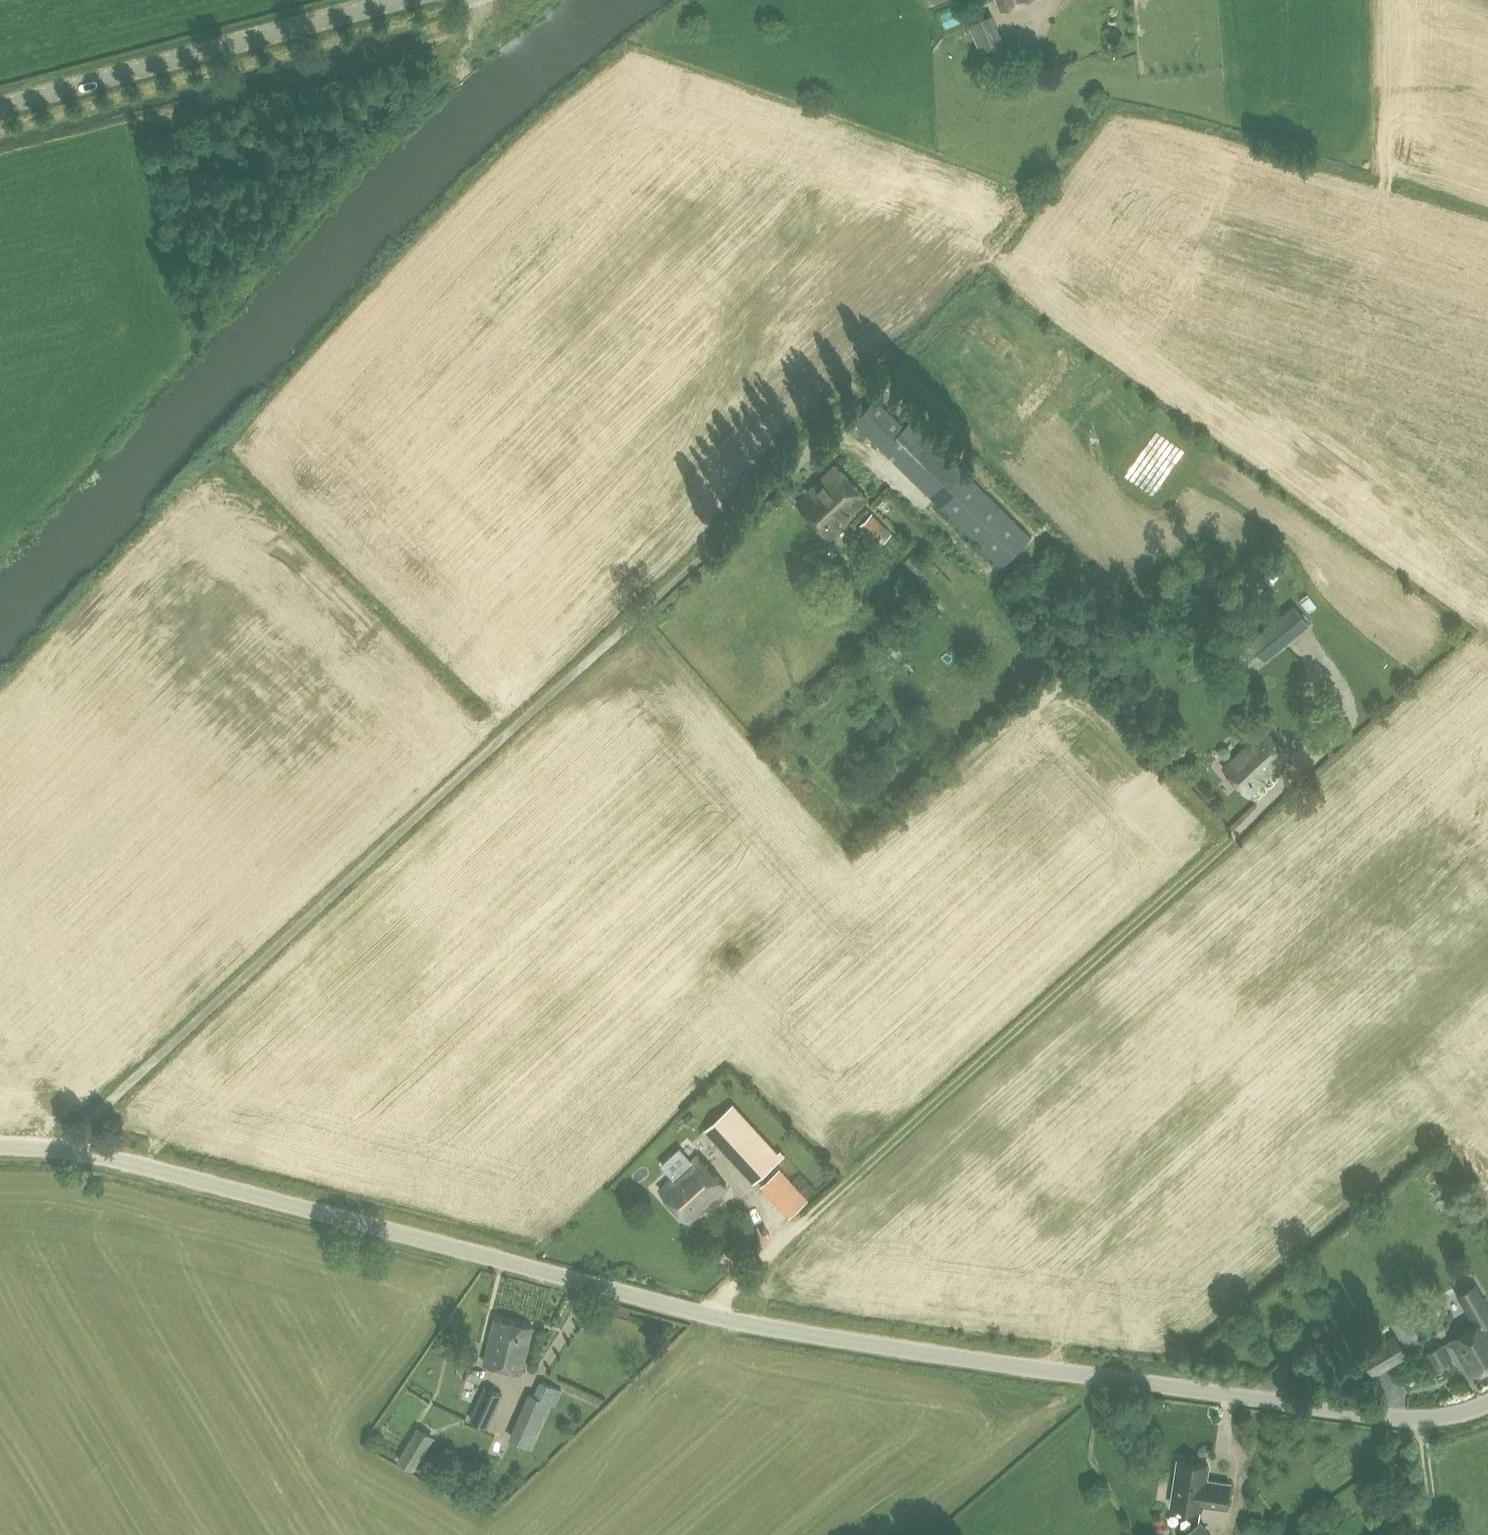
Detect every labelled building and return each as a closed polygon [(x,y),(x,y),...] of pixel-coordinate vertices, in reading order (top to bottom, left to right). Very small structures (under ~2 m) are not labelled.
[(1001,11),(1028,0),(996,0),(1001,11)] [(985,62),(1009,51),(992,13),(968,24),(985,62)] [(882,449),(905,425),(875,396),(853,420),(882,449)] [(913,417),(905,425),(882,449),(879,453),(926,499),(959,464),(913,417)] [(834,465),(796,503),(832,538),(869,500),(834,465)] [(933,499),(1003,568),(1032,536),(963,469),(933,499)] [(876,537),(881,542),(892,532),(872,513),(862,523),(876,537)] [(932,625),(942,614),(932,606),(922,617),(932,625)] [(1258,650),(1271,640),(1263,629),(1250,640),(1258,650)] [(1233,758),(1234,759),(1224,767),(1250,796),(1264,783),(1262,781),(1277,767),(1288,757),(1264,730),(1252,740),(1233,758)] [(754,1183),(782,1157),(733,1104),(705,1129),(754,1183)] [(727,1188),(698,1156),(661,1189),(689,1221),(727,1188)] [(780,1168),(760,1187),(789,1218),(809,1200),(780,1168)] [(726,1254),(734,1264),(745,1256),(736,1245),(726,1254)] [(1452,1339),(1472,1375),(1487,1365),(1487,1322),(1487,1321),(1487,1320),(1487,1305),(1482,1295),(1464,1305),(1476,1325),(1452,1339)] [(484,1363),(522,1372),(533,1327),(494,1318),(484,1363)] [(1348,1325),(1340,1331),(1346,1339),(1355,1333),(1348,1325)] [(1376,1373),(1407,1355),(1394,1333),(1364,1351),(1376,1373)] [(1441,1344),(1428,1352),(1437,1369),(1451,1361),(1441,1344)] [(462,1347),(460,1356),(476,1360),(478,1351),(462,1347)] [(560,1389),(543,1382),(536,1396),(530,1393),(511,1437),(533,1447),(551,1402),(554,1404),(560,1389)] [(502,1394),(485,1386),(474,1409),(492,1416),(502,1394)] [(412,1468),(431,1437),(417,1429),(398,1460),(412,1468)] [(1202,1505),(1225,1509),(1229,1485),(1211,1482),(1205,1481),(1208,1466),(1178,1461),(1171,1506),(1201,1510),(1202,1505)] [(1202,1520),(1179,1534),(1211,1534),(1202,1520)]
